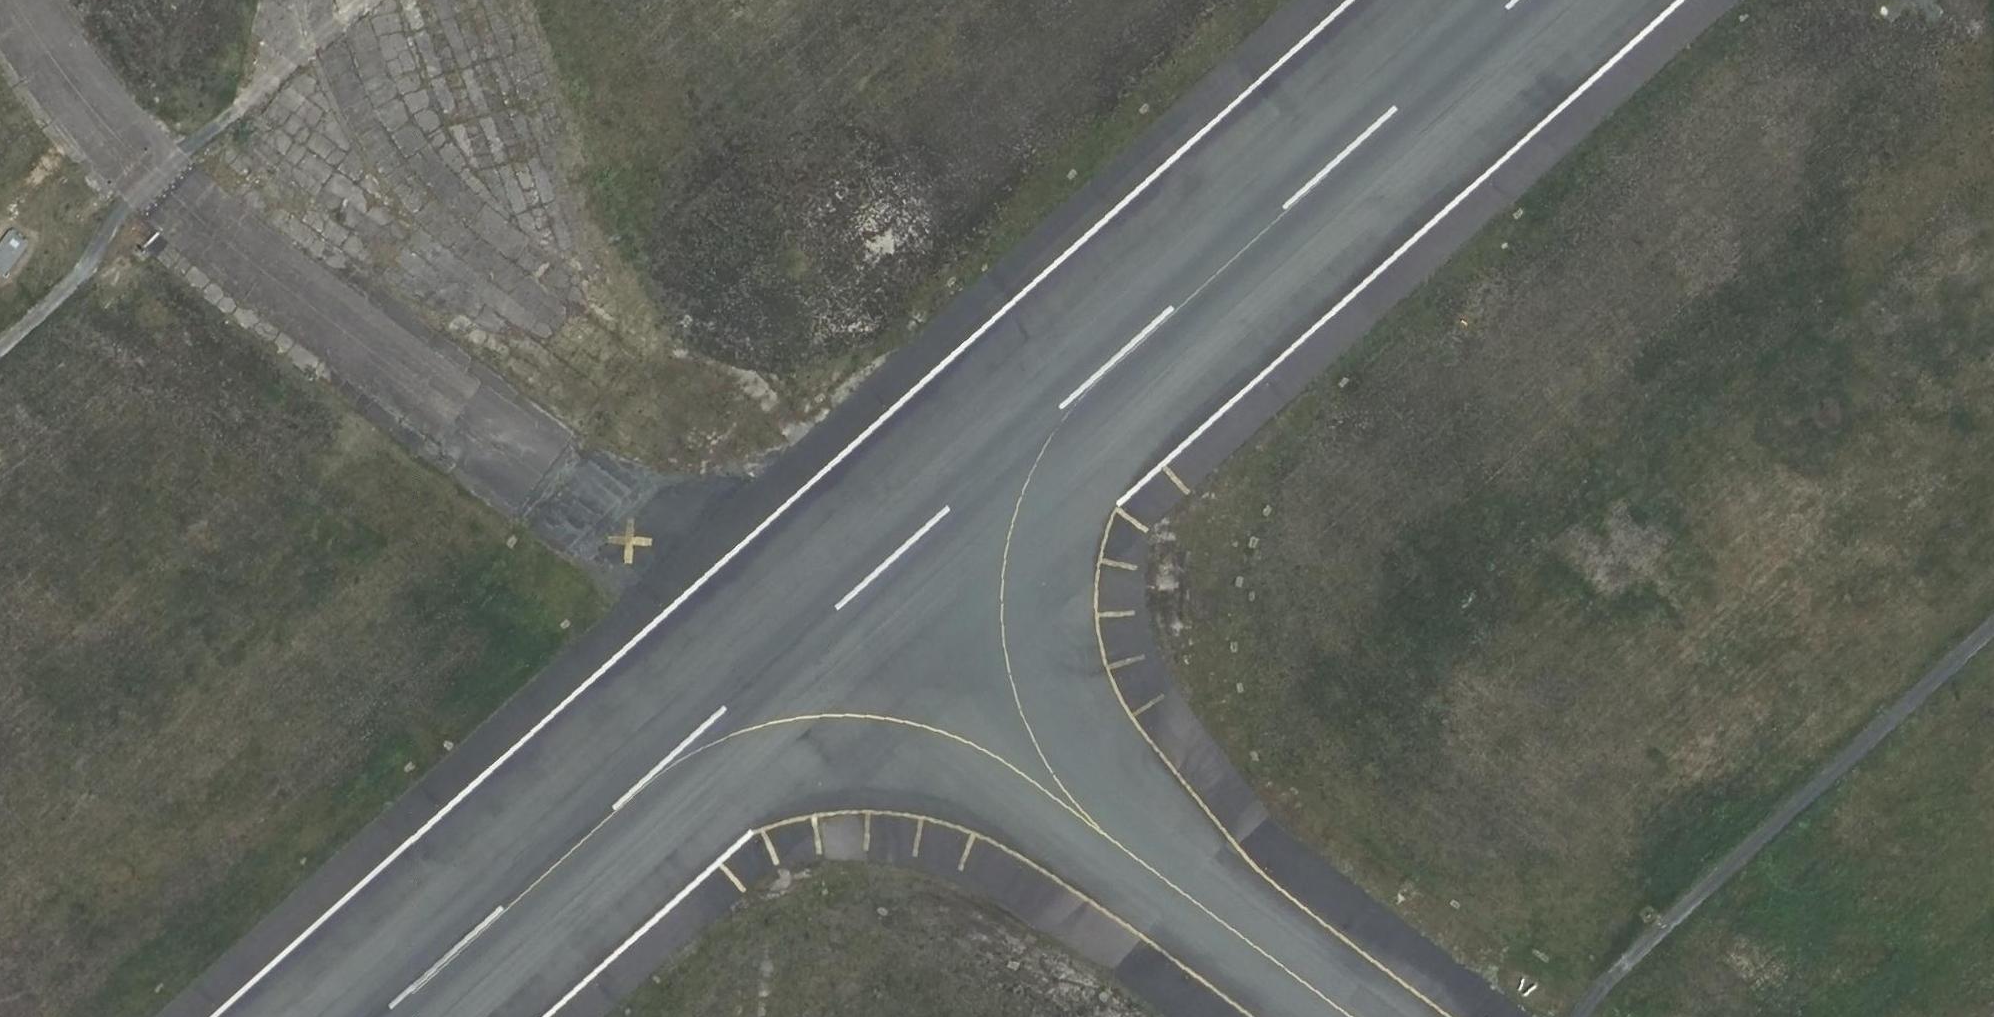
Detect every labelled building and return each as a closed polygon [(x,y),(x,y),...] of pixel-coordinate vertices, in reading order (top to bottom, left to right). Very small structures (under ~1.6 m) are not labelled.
[(0,245),(0,267),(10,275),(38,239),(16,222),(0,245)]
